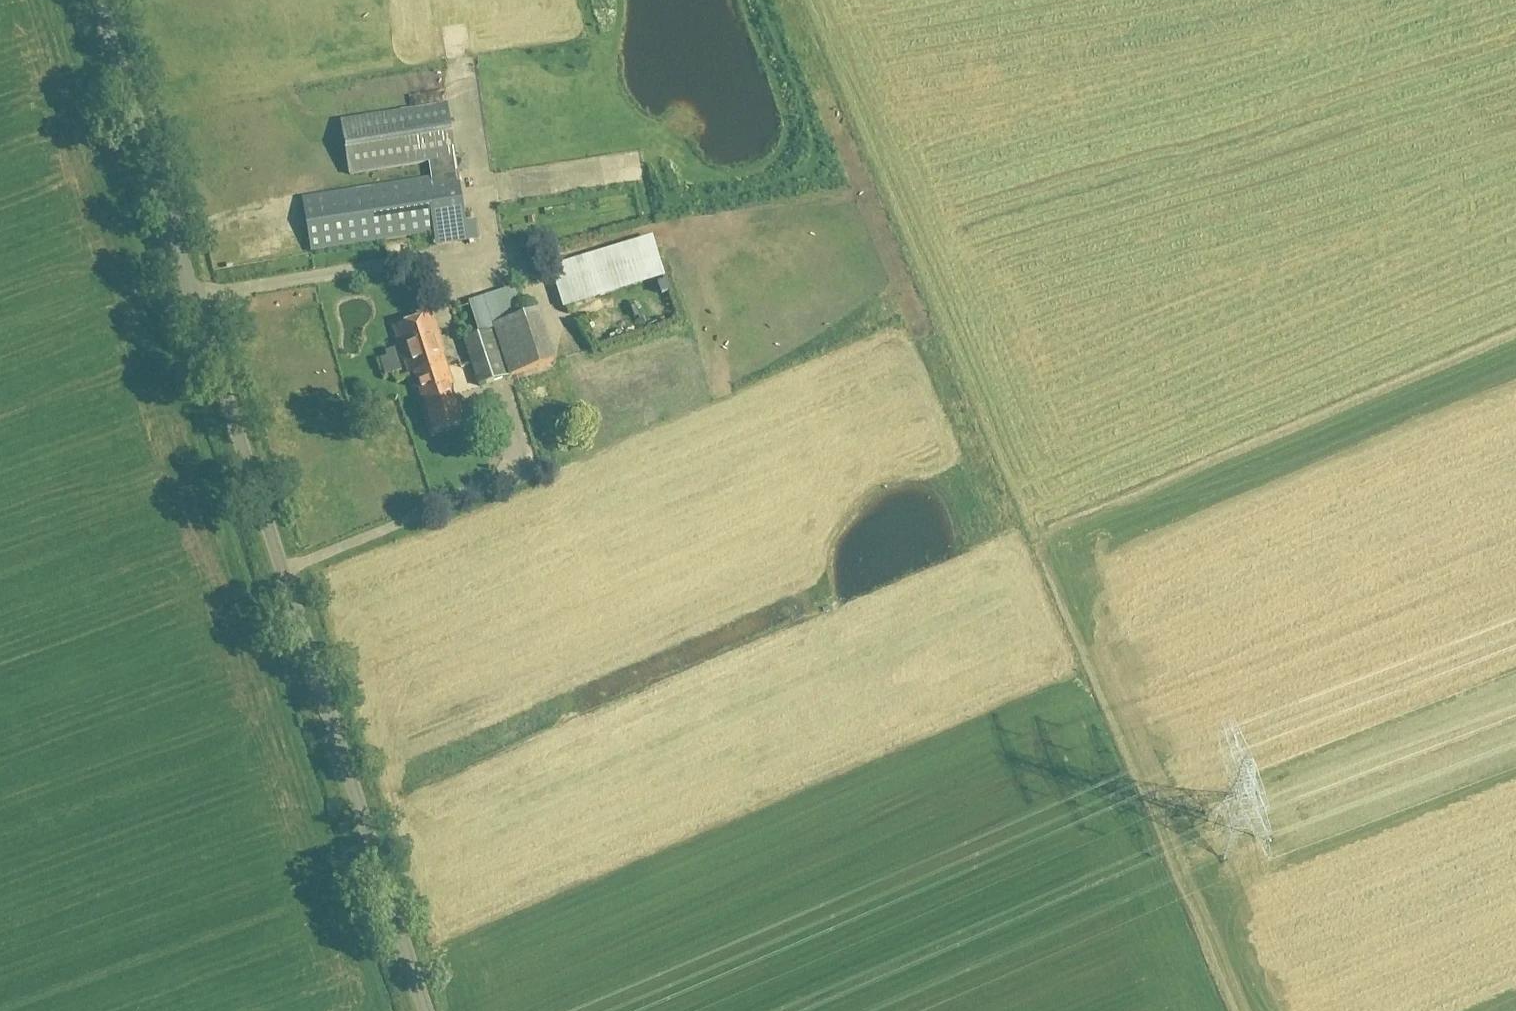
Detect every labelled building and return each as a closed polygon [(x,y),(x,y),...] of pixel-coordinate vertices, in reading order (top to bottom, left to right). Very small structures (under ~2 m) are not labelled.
[(456,176),(454,176),(452,160),(454,160),(450,133),(445,106),(341,123),(349,177),(429,164),(431,180),(301,201),(309,249),(431,229),(434,245),(476,238),(474,222),(464,224),(456,176)] [(537,310),(522,315),(512,319),(509,311),(495,307),(480,312),(471,324),(475,335),(463,339),(463,341),(462,341),(478,387),(554,361),(537,310)] [(392,329),(408,376),(412,374),(413,376),(410,380),(413,388),(417,389),(418,391),(438,384),(437,380),(449,376),(442,354),(443,354),(431,316),(392,329)] [(438,384),(418,391),(432,433),(461,423),(449,388),(452,387),(449,376),(437,380),(438,384)] [(534,386),(538,397),(554,392),(550,381),(534,386)]
